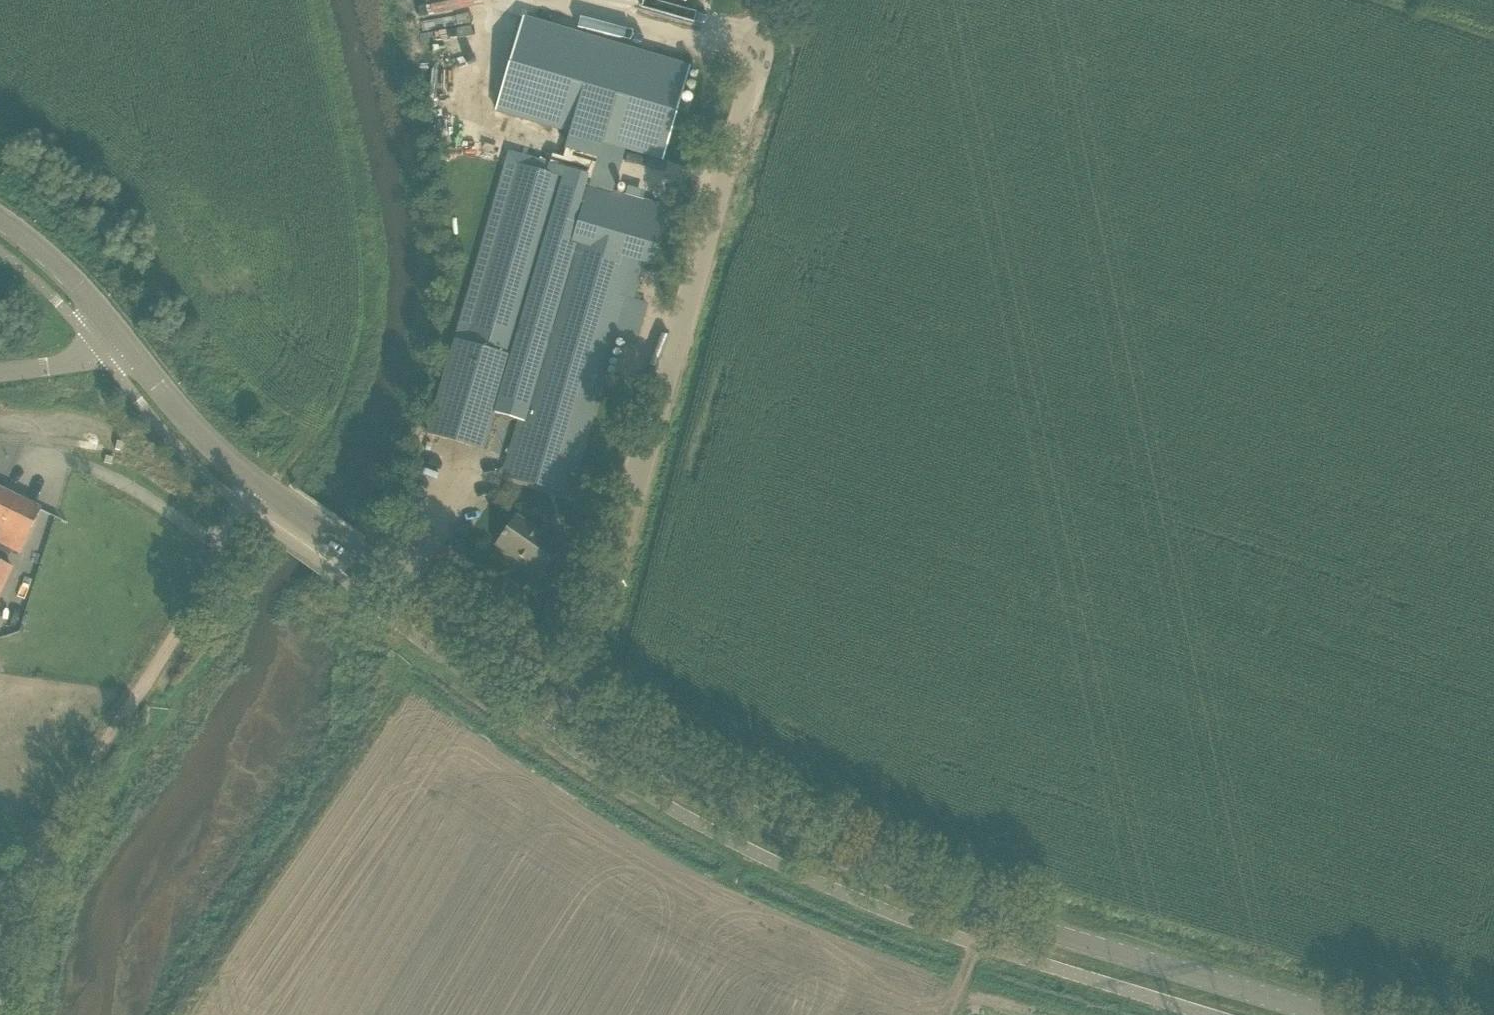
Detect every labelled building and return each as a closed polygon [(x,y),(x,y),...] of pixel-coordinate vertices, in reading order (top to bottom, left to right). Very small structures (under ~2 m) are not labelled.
[(525,15),(497,110),(570,132),(567,145),(598,154),(590,179),(588,179),(586,183),(588,184),(614,191),(626,149),(663,160),(691,64),(525,15)] [(456,341),(429,434),(485,450),(495,412),(520,420),(509,457),(503,478),(568,497),(574,476),(638,261),(571,241),(588,184),(586,183),(588,179),(590,179),(598,154),(567,145),(563,157),(552,154),(549,163),(508,152),(505,162),(502,173),(456,341)] [(588,184),(571,241),(638,261),(652,265),(669,207),(614,191),(588,184)] [(40,508),(0,488),(0,529),(0,530),(0,542),(18,551),(40,508)] [(561,547),(543,535),(515,517),(496,544),(540,576),(561,547)] [(13,567),(0,561),(0,594),(13,567)]
